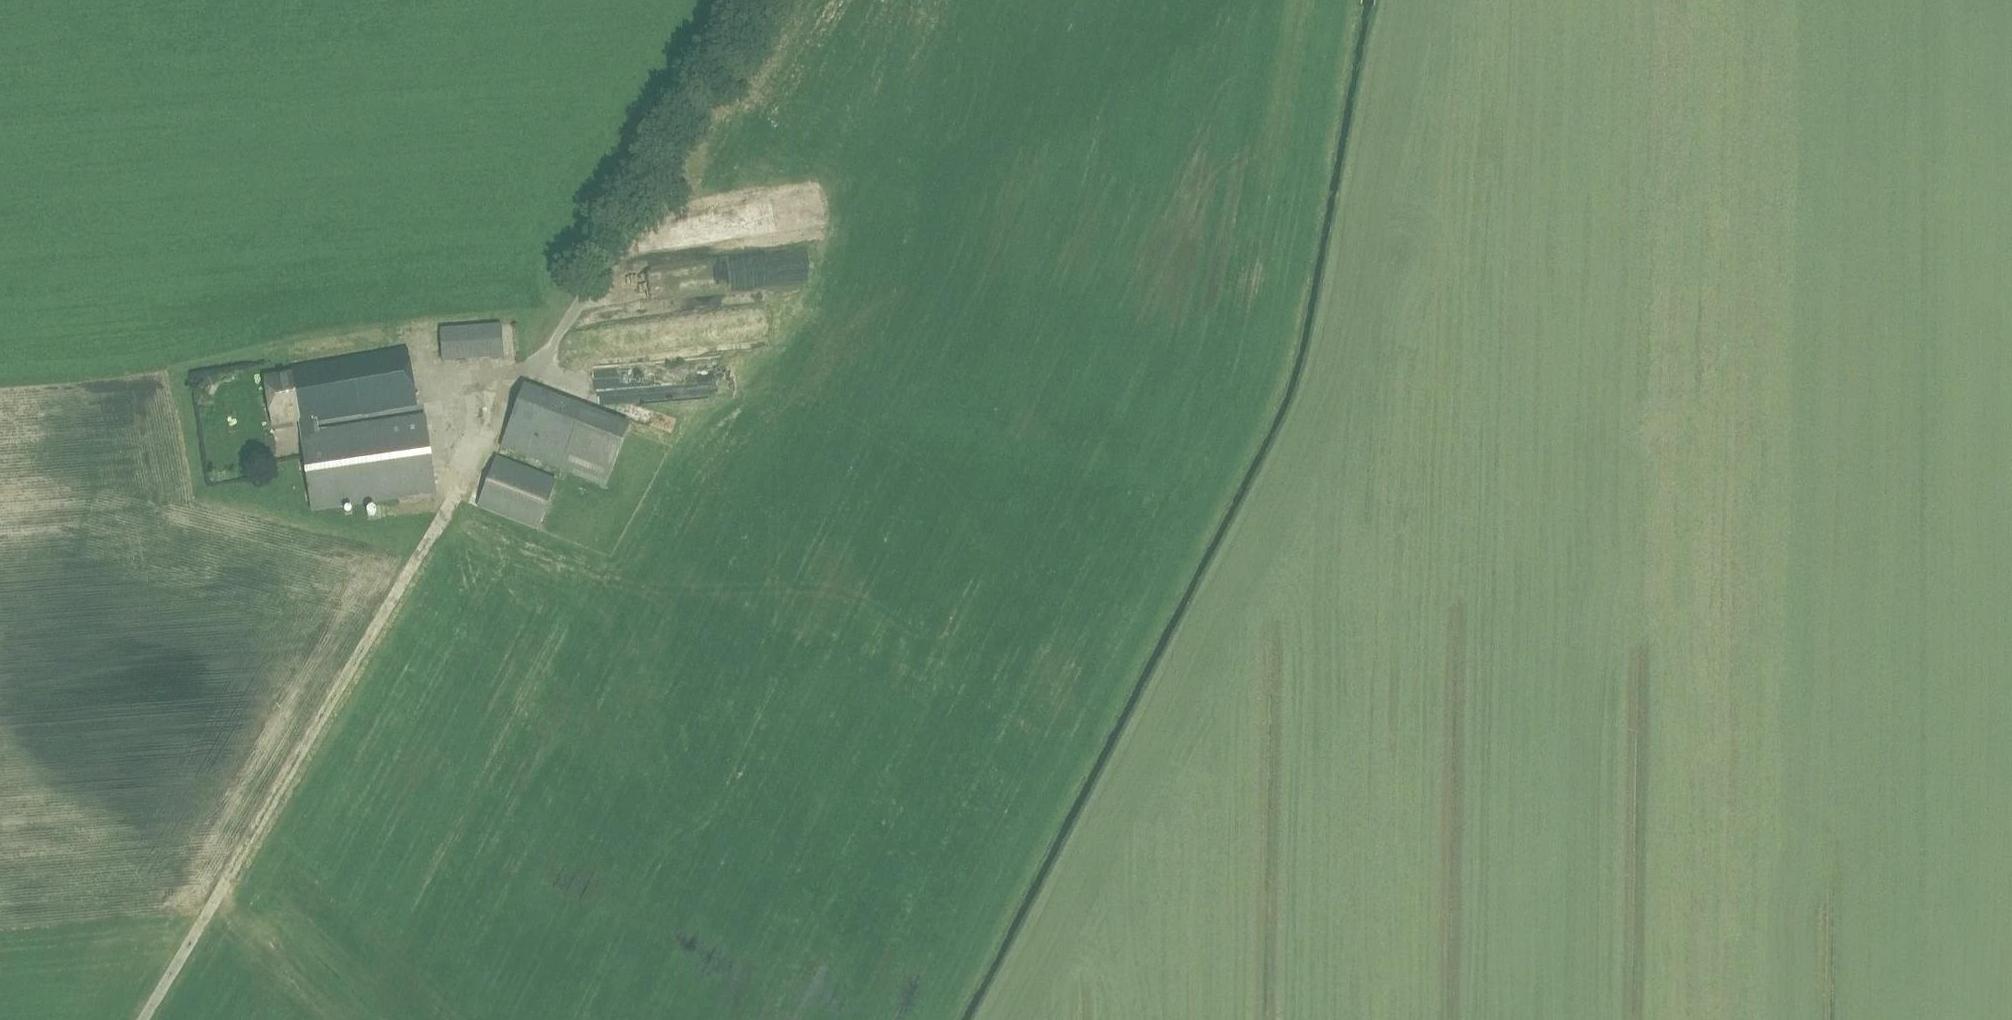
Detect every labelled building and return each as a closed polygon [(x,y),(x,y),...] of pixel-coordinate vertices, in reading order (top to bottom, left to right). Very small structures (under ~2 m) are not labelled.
[(749,316),(732,325),(739,339),(756,330),(749,316)] [(443,360),(468,358),(465,326),(440,328),(443,360)] [(437,491),(425,414),(315,431),(313,420),(416,404),(407,349),(290,367),(291,372),(264,376),(271,424),(299,420),(313,510),(437,491)] [(621,377),(621,390),(696,386),(695,367),(609,371),(609,378),(621,377)] [(208,385),(208,379),(203,376),(197,377),(194,381),(195,387),(199,391),(205,390),(208,385)] [(609,483),(630,429),(525,389),(505,444),(609,483)] [(497,457),(477,507),(539,530),(558,480),(497,457)]
